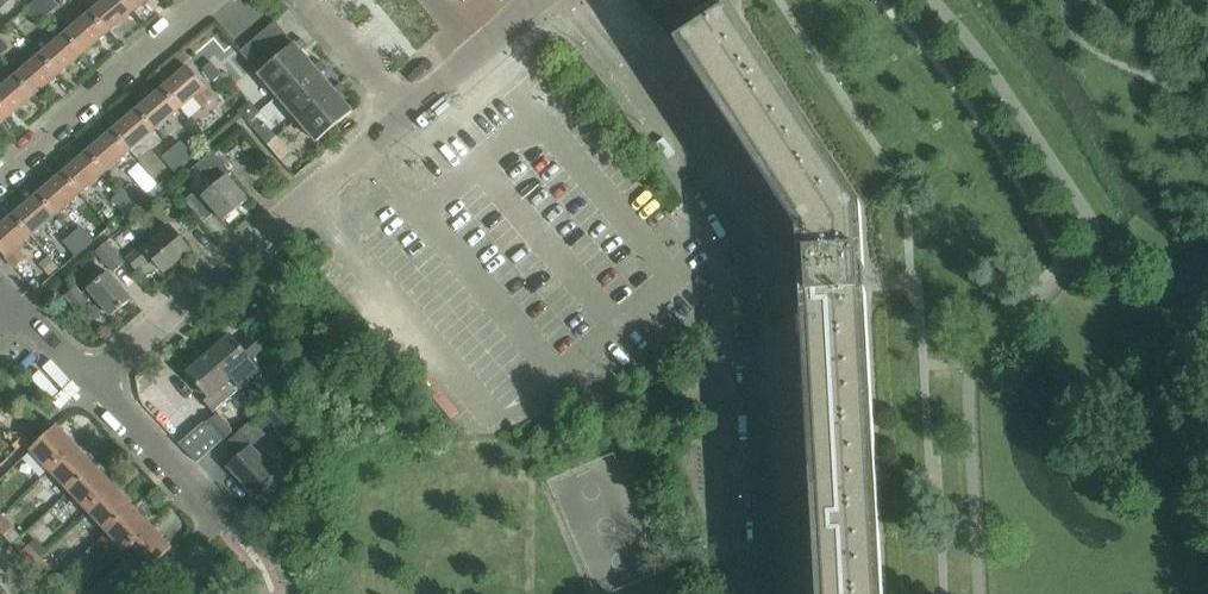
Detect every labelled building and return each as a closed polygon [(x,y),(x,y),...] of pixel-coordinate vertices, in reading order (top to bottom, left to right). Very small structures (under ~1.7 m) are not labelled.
[(11,0),(0,0),(0,10),(11,0)] [(49,15),(58,8),(52,0),(39,0),(38,1),(49,15)] [(91,14),(108,34),(133,13),(122,0),(107,0),(91,14)] [(133,13),(148,0),(122,0),(133,13)] [(38,1),(29,9),(41,22),(49,15),(38,1)] [(677,46),(678,47),(683,44),(804,228),(825,593),(877,593),(855,211),(727,15),(732,12),(732,10),(677,46)] [(91,14),(66,35),(83,55),(108,34),(91,14)] [(275,23),(263,33),(282,55),(294,45),(275,23)] [(263,33),(252,43),(271,65),(282,55),(263,33)] [(66,35),(41,57),(58,77),(83,55),(66,35)] [(8,50),(0,40),(0,57),(8,50)] [(271,65),(259,75),(278,98),(314,68),(301,53),(308,47),(302,40),(295,46),(294,45),(282,55),(271,65)] [(271,65),(252,43),(240,53),(259,75),(271,65)] [(41,57),(16,78),(33,98),(58,77),(41,57)] [(314,68),(278,98),(297,120),(333,90),(320,75),(327,69),(322,62),(314,69),(314,68)] [(189,68),(163,90),(180,110),(195,98),(204,108),(215,100),(205,89),(206,89),(189,68)] [(0,91),(0,110),(8,119),(33,98),(16,78),(0,91)] [(333,90),(297,120),(317,143),(352,113),(339,98),(347,92),(341,85),(333,91),(333,90)] [(163,90),(139,111),(156,131),(180,110),(163,90)] [(250,102),(238,111),(243,117),(249,123),(260,114),(250,102)] [(8,119),(0,110),(0,126),(8,119)] [(139,111),(114,132),(131,152),(156,131),(139,111)] [(264,123),(255,130),(268,146),(277,138),(264,123)] [(114,132),(89,153),(106,173),(131,152),(114,132)] [(290,154),(277,138),(268,146),(281,161),(290,154)] [(181,144),(172,151),(184,165),(193,158),(181,144)] [(184,165),(172,151),(164,159),(175,173),(184,165)] [(89,153),(64,175),(81,195),(106,173),(89,153)] [(204,197),(198,191),(185,202),(203,224),(216,213),(224,222),(248,201),(236,187),(241,183),(214,153),(198,167),(215,187),(204,197)] [(64,175),(39,196),(56,216),(81,195),(64,175)] [(131,186),(123,194),(134,208),(143,200),(131,186)] [(134,208),(123,194),(114,201),(126,215),(134,208)] [(39,196),(14,217),(31,237),(56,216),(39,196)] [(14,217),(0,229),(0,252),(6,259),(6,258),(15,269),(25,261),(16,250),(31,237),(14,217)] [(89,222),(73,236),(85,250),(101,236),(89,222)] [(143,247),(128,260),(137,271),(152,259),(164,273),(190,251),(171,229),(146,250),(143,247)] [(73,236),(64,243),(76,257),(85,250),(73,236)] [(107,244),(96,253),(114,274),(125,264),(107,244)] [(76,289),(66,297),(78,311),(88,303),(87,302),(94,296),(112,317),(131,301),(108,274),(89,290),(89,291),(82,296),(76,289)] [(231,337),(209,355),(240,391),(266,368),(257,357),(252,361),(249,358),(253,354),(247,347),(243,350),(231,337)] [(209,355),(187,374),(196,383),(191,387),(197,394),(202,390),(209,399),(204,403),(213,413),(240,391),(209,355)] [(279,363),(267,373),(282,391),(294,381),(279,363)] [(275,403),(263,414),(282,433),(293,422),(275,403)] [(218,415),(206,425),(221,443),(233,433),(218,415)] [(267,438),(252,422),(231,442),(243,455),(229,468),(252,493),(274,473),(253,451),(267,438)] [(30,452),(50,473),(77,447),(58,427),(30,452)] [(21,432),(9,442),(17,451),(29,440),(21,432)] [(77,447),(50,473),(69,493),(96,468),(77,447)] [(96,468),(69,493),(88,513),(115,488),(96,468)] [(115,488),(88,513),(107,533),(134,508),(115,488)] [(134,508),(107,533),(126,554),(153,528),(134,508)] [(0,519),(0,531),(5,537),(13,529),(3,517),(0,519)] [(153,528),(126,554),(145,575),(172,549),(153,528)] [(703,539),(689,545),(693,556),(708,551),(703,539)] [(21,554),(32,566),(40,558),(29,546),(21,554)] [(40,558),(32,566),(43,577),(51,569),(40,558)]
